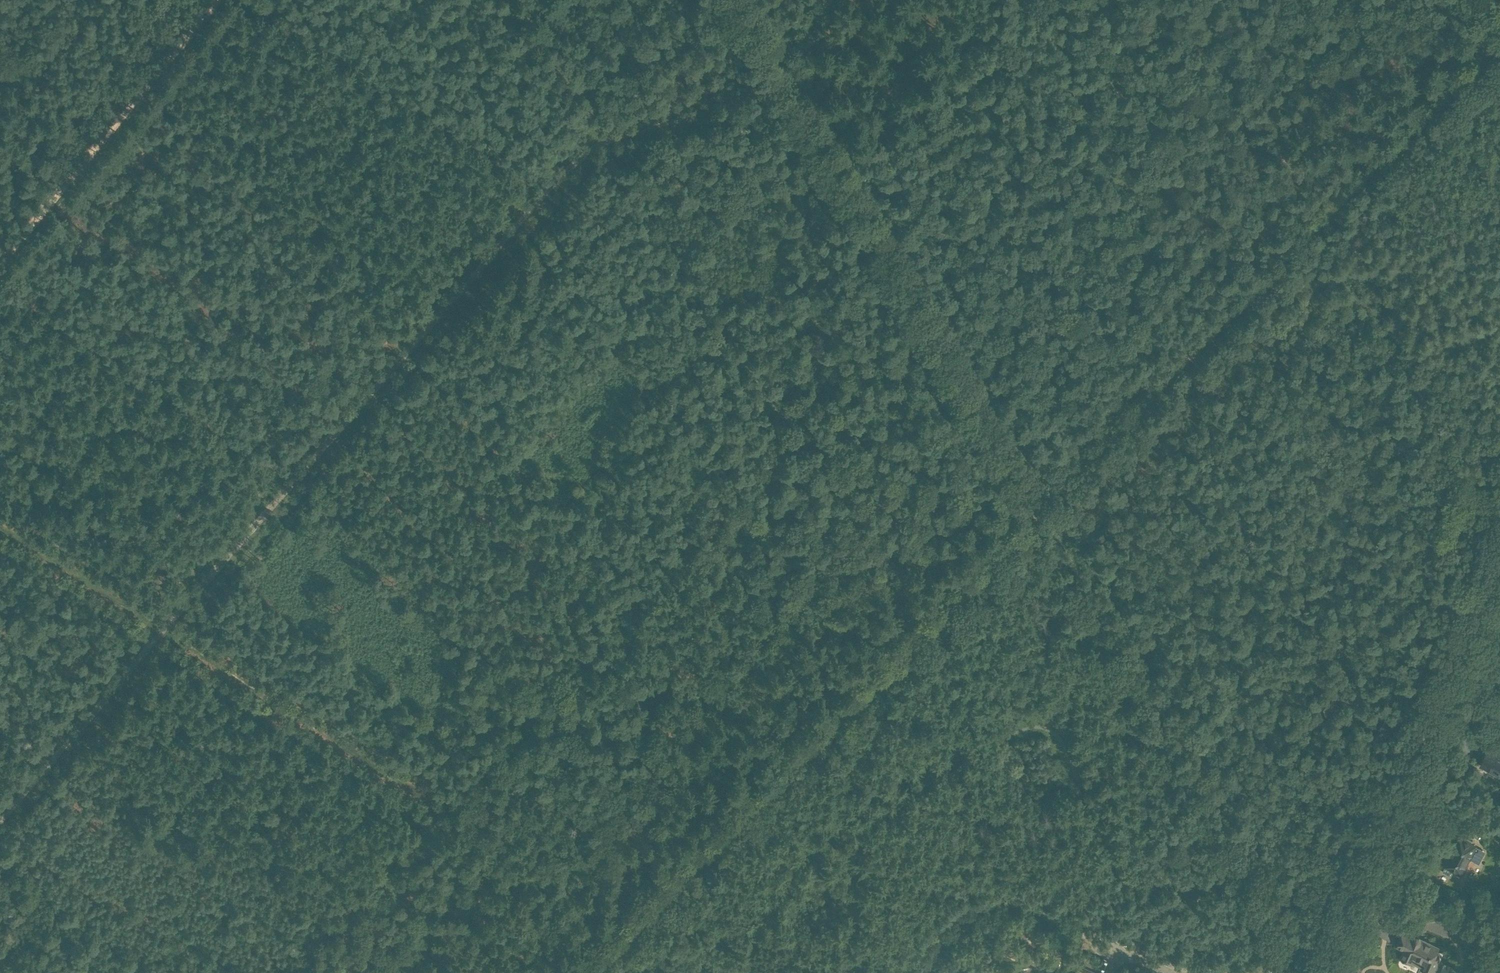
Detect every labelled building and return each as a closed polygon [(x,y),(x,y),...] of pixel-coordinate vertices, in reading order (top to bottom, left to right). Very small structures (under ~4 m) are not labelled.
[(1482,760),(1488,763),(1488,765),(1487,765),(1487,766),(1490,767),(1489,770),(1497,774),(1499,771),(1499,772),(1499,752),(1497,751),(1496,754),(1487,749),(1482,754),(1482,760)] [(1446,866),(1443,872),(1451,876),(1454,870),(1462,874),(1467,865),(1466,865),(1469,858),(1475,846),(1476,846),(1471,843),(1472,841),(1466,837),(1464,840),(1459,837),(1445,865),(1446,866)] [(1479,932),(1468,928),(1463,939),(1474,944),(1479,932)] [(1411,935),(1401,931),(1396,942),(1404,946),(1402,950),(1401,949),(1397,958),(1408,963),(1411,956),(1422,961),(1419,967),(1430,972),(1437,957),(1432,955),(1436,946),(1419,939),(1419,938),(1417,936),(1414,935),(1412,935),(1411,935)] [(1095,972),(1078,965),(1074,972),(1097,972),(1095,972)]
